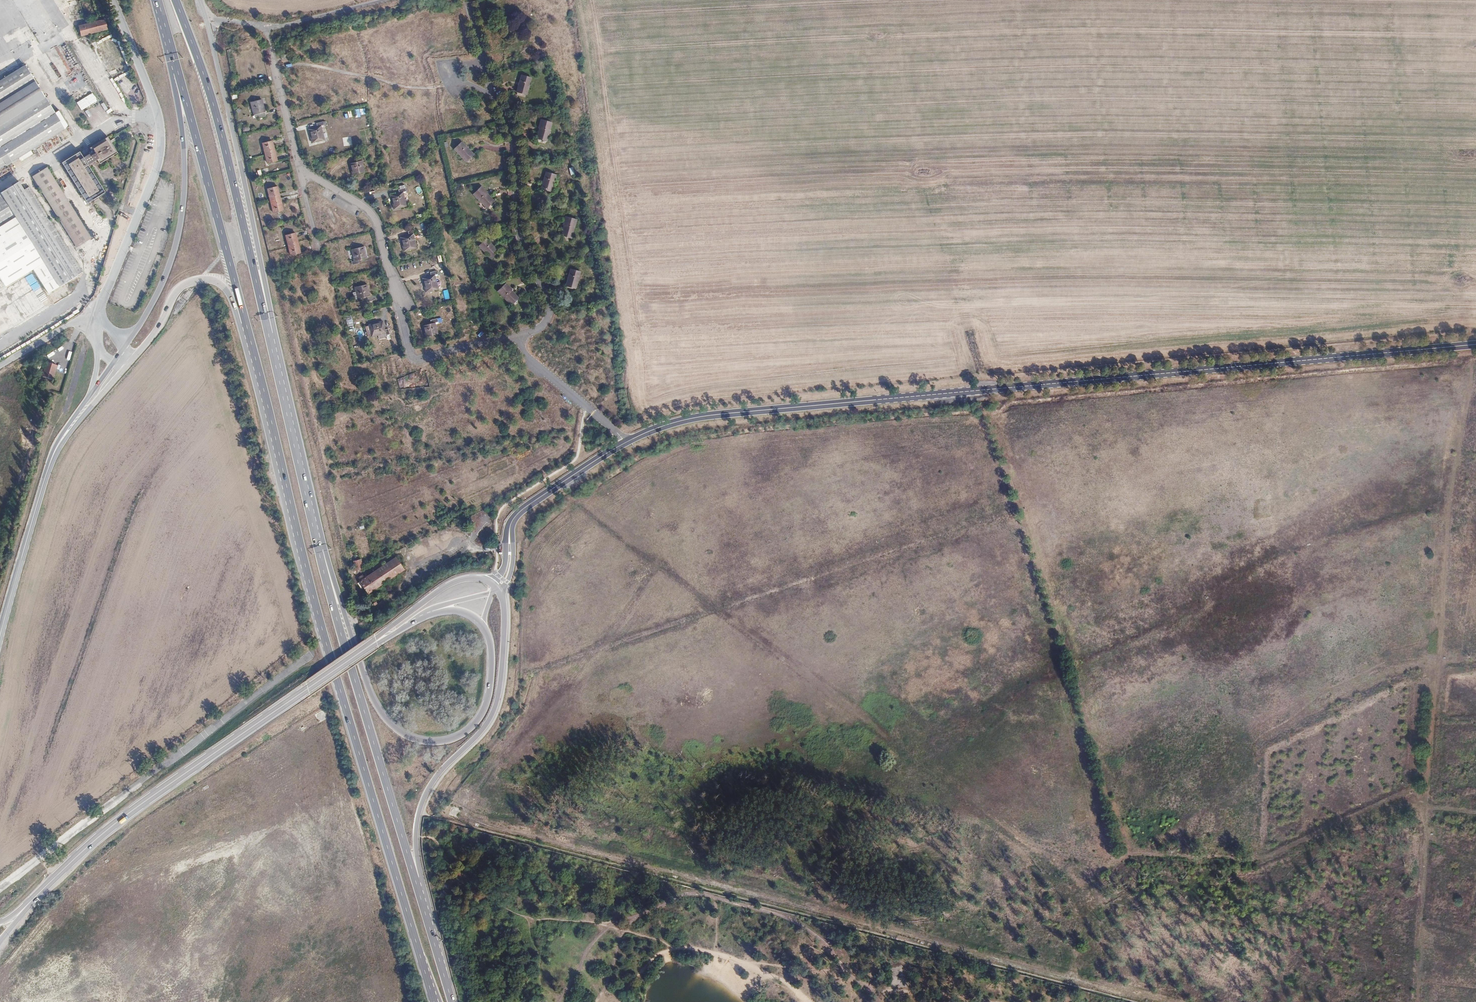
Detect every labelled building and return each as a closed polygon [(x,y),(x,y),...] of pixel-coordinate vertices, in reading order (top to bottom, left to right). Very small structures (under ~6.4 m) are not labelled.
[(101,13),(76,18),(77,28),(103,23),(101,13)] [(123,61),(109,26),(99,30),(113,66),(123,61)] [(117,83),(86,30),(82,33),(112,87),(117,83)] [(59,126),(48,110),(45,112),(16,65),(0,75),(0,163),(59,126)] [(532,78),(521,75),(516,92),(527,95),(532,78)] [(91,92),(76,102),(81,110),(97,101),(91,92)] [(263,100),(252,103),(255,120),(267,117),(263,100)] [(551,124),(541,120),(538,130),(539,130),(537,139),(545,142),(551,124)] [(319,127),(320,129),(312,131),(315,143),(327,139),(324,128),(328,127),(327,124),(319,127)] [(272,142),(263,144),(265,155),(270,154),(269,151),(274,150),(272,142)] [(76,153),(58,164),(83,205),(101,194),(86,170),(111,154),(104,143),(87,153),(88,154),(79,159),(76,153)] [(461,143),(455,150),(466,161),(473,155),(461,143)] [(270,154),(265,155),(267,164),(277,161),(274,150),(269,151),(270,154)] [(351,160),(352,163),(344,165),(347,176),(359,173),(357,162),(360,161),(359,158),(351,160)] [(41,167),(27,175),(70,246),(84,237),(41,167)] [(556,176),(546,173),(541,189),(551,191),(556,176)] [(17,226),(40,264),(36,267),(40,273),(44,271),(54,286),(62,281),(67,290),(77,284),(72,275),(77,271),(24,186),(18,190),(13,180),(0,188),(0,237),(17,226)] [(277,186),(268,188),(271,201),(280,199),(277,186)] [(481,188),(474,195),(487,209),(494,202),(488,196),(488,195),(481,188)] [(399,192),(400,194),(391,196),(394,207),(406,205),(404,194),(407,193),(407,189),(399,192)] [(100,197),(104,204),(112,199),(108,192),(100,197)] [(280,199),(271,201),(274,213),(283,211),(280,199)] [(95,206),(91,207),(96,220),(100,218),(95,206)] [(574,223),(575,220),(566,217),(565,219),(563,226),(564,227),(561,235),(570,238),(574,223)] [(408,233),(408,236),(401,238),(403,248),(415,246),(413,235),(416,234),(415,231),(408,233)] [(295,233),(285,236),(288,247),(293,246),(292,243),(297,242),(295,233)] [(487,239),(479,246),(491,258),(498,251),(487,239)] [(293,246),(288,247),(290,255),(299,253),(297,242),(292,243),(293,246)] [(363,247),(350,250),(353,259),(353,261),(349,262),(349,265),(358,263),(358,260),(365,258),(365,257),(363,247)] [(580,273),(570,271),(567,284),(566,287),(576,289),(577,284),(580,273)] [(429,274),(430,277),(422,279),(425,290),(437,287),(435,276),(438,275),(437,272),(429,274)] [(506,284),(498,291),(508,302),(510,305),(515,301),(518,299),(511,291),(512,291),(506,284)] [(366,285),(353,288),(356,299),(352,300),(353,303),(362,301),(361,298),(369,296),(366,285)] [(389,334),(388,328),(387,324),(383,325),(382,320),(367,324),(367,325),(364,325),(365,332),(366,335),(369,335),(369,334),(377,332),(378,333),(385,331),(385,335),(389,334)] [(429,322),(430,325),(421,327),(424,338),(437,335),(434,324),(438,323),(437,320),(429,322)] [(45,349),(41,363),(51,366),(56,352),(45,349)] [(527,505),(536,500),(534,497),(525,502),(527,505)] [(362,577),(362,576),(358,578),(360,581),(359,582),(367,593),(403,569),(395,558),(367,577),(365,575),(362,577)] [(359,560),(352,561),(353,571),(363,569),(361,559),(359,560)] [(449,815),(458,817),(460,809),(451,807),(449,815)]
